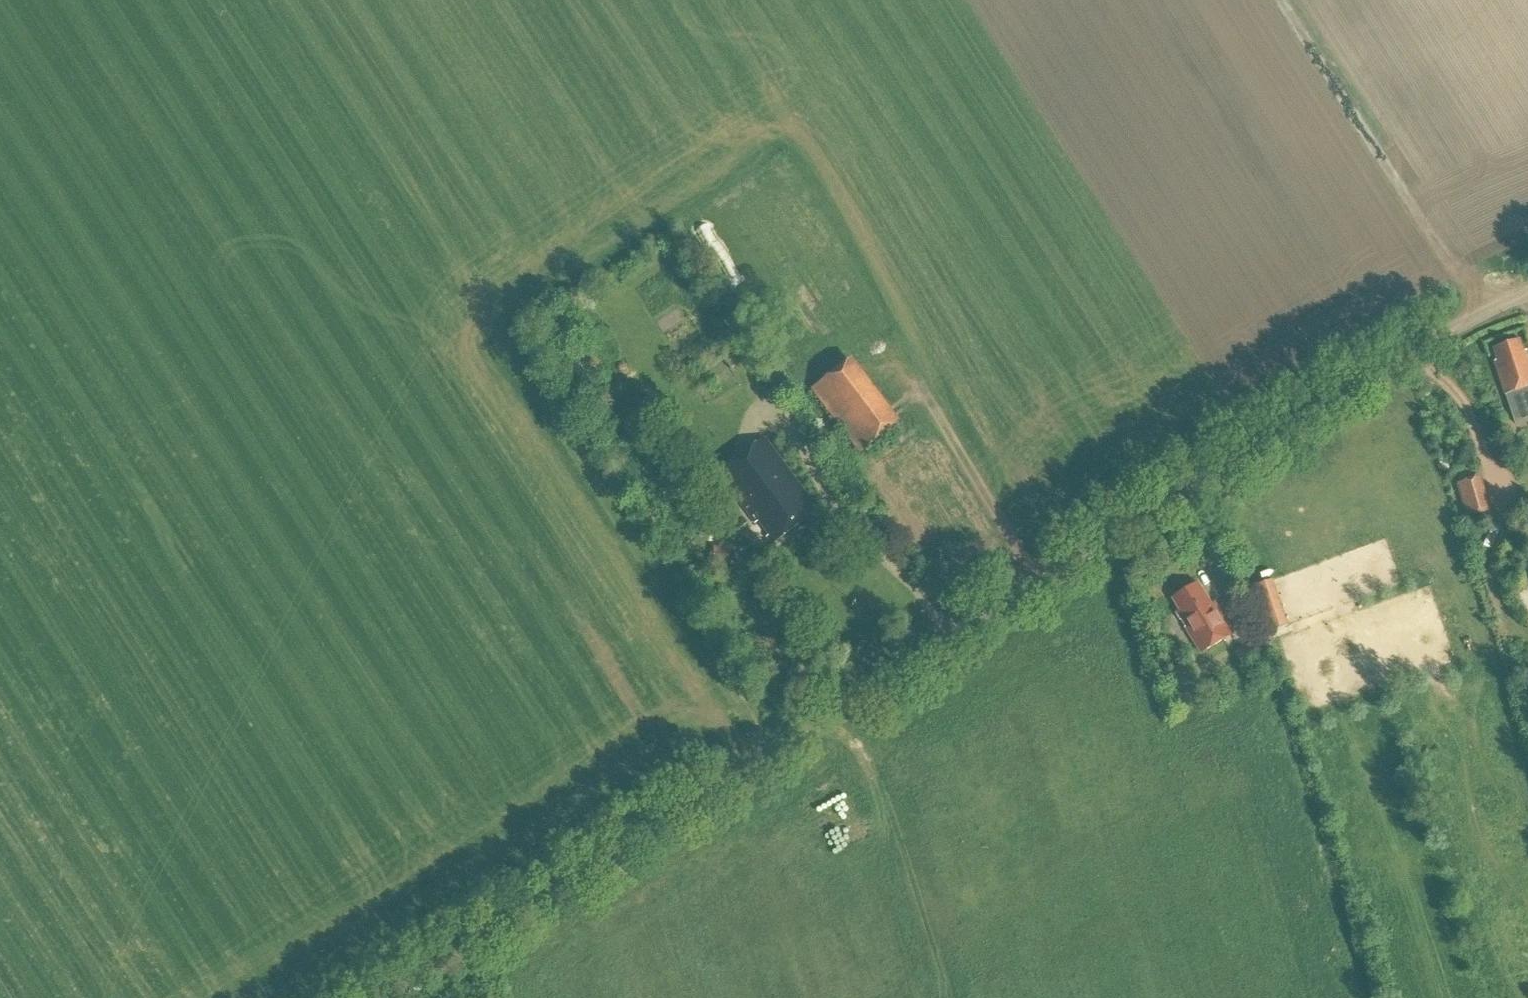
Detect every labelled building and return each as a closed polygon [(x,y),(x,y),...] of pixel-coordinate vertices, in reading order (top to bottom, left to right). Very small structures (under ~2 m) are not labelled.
[(1510,412),(1514,424),(1527,420),(1527,360),(1526,353),(1523,354),(1518,340),(1492,349),(1497,362),(1494,363),(1510,412)] [(845,365),(812,390),(860,454),(893,429),(845,365)] [(763,439),(717,473),(770,543),(815,509),(763,439)] [(1456,484),(1460,500),(1485,493),(1481,477),(1456,484)] [(733,545),(711,545),(711,564),(733,564),(733,545)] [(1269,631),(1287,626),(1273,581),(1255,586),(1269,631)] [(1180,611),(1177,612),(1202,654),(1235,635),(1216,603),(1212,605),(1200,584),(1173,600),(1180,611)] [(1516,592),(1523,615),(1527,613),(1527,588),(1516,592)] [(1255,641),(1234,654),(1247,674),(1267,662),(1255,641)]
